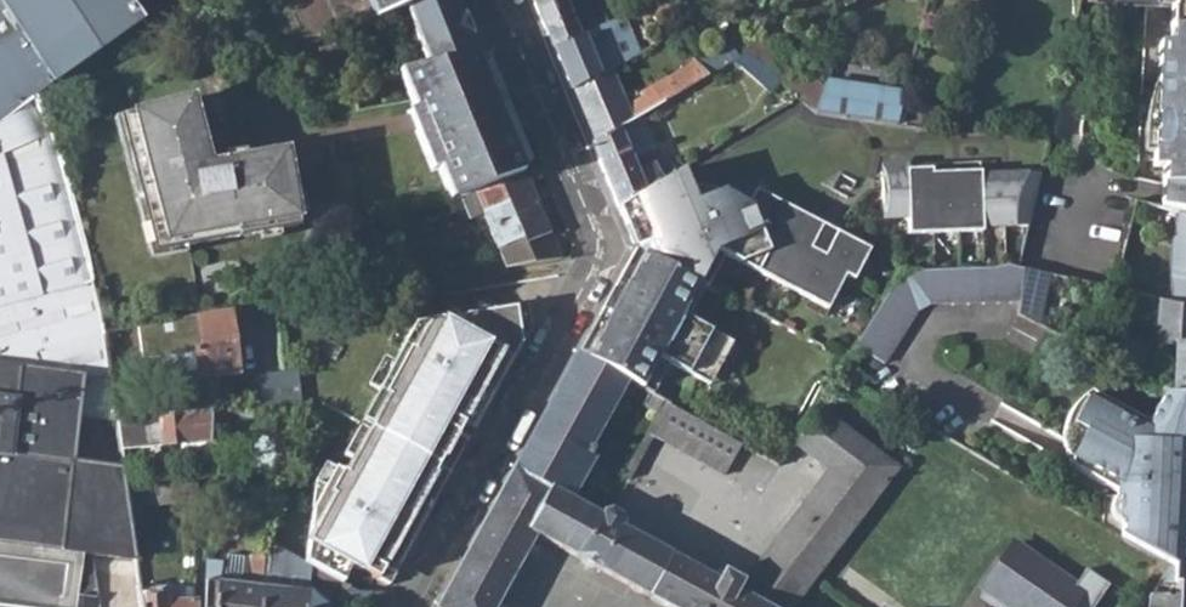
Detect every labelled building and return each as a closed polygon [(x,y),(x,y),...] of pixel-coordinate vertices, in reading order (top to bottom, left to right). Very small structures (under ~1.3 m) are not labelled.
[(108,376),(106,359),(103,332),(58,152),(31,95),(144,20),(130,0),(0,0),(0,540),(132,556),(133,556),(127,517),(119,464),(117,446),(114,422),(108,376)] [(313,45),(407,7),(423,0),(294,0),(313,45)] [(430,62),(477,52),(455,0),(423,0),(407,7),(430,62)] [(596,28),(583,0),(533,0),(552,46),(596,28)] [(661,26),(663,24),(676,0),(667,0),(645,8),(661,26)] [(1162,166),(1161,206),(1180,210),(1182,211),(1185,212),(1185,5),(1174,4),(1170,4),(1169,32),(1174,32),(1174,43),(1157,43),(1152,166),(1162,166)] [(552,46),(570,91),(615,66),(623,62),(609,32),(613,30),(610,23),(596,28),(552,46)] [(406,67),(455,195),(524,170),(479,52),(477,52),(430,62),(406,67)] [(619,73),(615,66),(570,91),(592,143),(619,127),(706,74),(694,61),(627,102),(615,76),(619,73)] [(817,109),(896,121),(903,90),(826,81),(817,109)] [(115,120),(151,254),(302,213),(282,140),(206,161),(190,101),(115,120)] [(638,168),(619,127),(592,143),(617,203),(669,172),(665,164),(659,168),(654,160),(638,168)] [(928,166),(905,167),(904,162),(883,163),(878,168),(880,212),(886,217),(907,216),(907,233),(982,230),(981,226),(1028,224),(1040,170),(978,172),(978,169),(929,171),(928,166)] [(669,172),(617,203),(625,222),(636,247),(659,260),(662,261),(680,271),(704,284),(722,250),(825,306),(843,272),(851,276),(867,246),(834,229),(822,252),(808,245),(821,220),(755,185),(748,199),(709,178),(696,177),(686,180),(680,166),(669,172)] [(482,211),(504,268),(559,259),(524,170),(461,196),(470,215),(482,211)] [(1182,211),(1180,210),(1177,232),(1178,283),(1185,285),(1185,212),(1182,211)] [(627,266),(649,279),(659,260),(636,247),(627,266)] [(620,302),(614,313),(603,309),(579,353),(649,390),(666,360),(695,375),(705,357),(716,363),(730,338),(688,316),(704,284),(680,271),(662,261),(659,260),(649,279),(627,266),(610,297),(620,302)] [(1009,262),(989,265),(980,265),(981,298),(1024,296),(1024,287),(1026,266),(1009,262)] [(930,300),(981,298),(980,265),(902,267),(855,342),(883,359),(916,305),(930,300)] [(1062,293),(1067,276),(1026,266),(1024,287),(1024,296),(1022,311),(1036,319),(1040,286),(1062,293)] [(603,309),(614,313),(620,302),(610,297),(607,301),(603,309)] [(1165,389),(1185,390),(1185,303),(1184,302),(1161,297),(1159,331),(1160,334),(1168,345),(1165,389)] [(385,396),(343,472),(332,466),(308,508),(304,562),(310,565),(316,569),(324,573),(343,583),(353,564),(389,583),(521,343),(514,304),(463,313),(456,327),(437,317),(411,322),(374,389),(385,396)] [(463,313),(437,317),(456,327),(463,313)] [(228,314),(136,327),(140,358),(193,351),(197,378),(236,372),(228,314)] [(284,373),(297,372),(299,372),(293,316),(278,319),(283,372),(284,373)] [(579,353),(439,606),(495,606),(509,582),(509,581),(535,533),(589,563),(668,606),(793,606),(898,465),(823,407),(795,441),(828,467),(743,582),(723,571),(718,579),(622,526),(625,522),(621,515),(612,510),(602,511),(600,514),(572,498),(593,459),(590,457),(593,450),(588,448),(620,391),(626,397),(657,414),(623,476),(629,479),(671,403),(649,390),(579,353)] [(706,380),(716,363),(705,357),(695,375),(706,380)] [(284,373),(283,372),(265,374),(269,406),(301,402),(297,372),(284,373)] [(1118,492),(1115,514),(1123,522),(1121,537),(1169,565),(1158,582),(1174,583),(1185,583),(1185,390),(1165,389),(1148,422),(1088,389),(1075,405),(1072,465),(1118,492)] [(158,442),(158,444),(208,440),(210,412),(114,422),(117,446),(158,442)] [(1016,535),(981,586),(1011,606),(1094,606),(1111,582),(1089,567),(1080,580),(1016,535)] [(260,606),(305,606),(307,592),(310,565),(304,562),(268,543),(266,559),(260,606)] [(249,557),(225,554),(221,582),(245,585),(249,557)] [(266,559),(249,557),(245,585),(221,582),(205,579),(204,606),(260,606),(266,559)] [(324,573),(316,569),(314,592),(307,592),(305,606),(320,606),(324,573)] [(1174,583),(1174,594),(1150,593),(1141,606),(1185,606),(1185,583),(1174,583)] [(197,596),(191,595),(191,586),(138,588),(141,606),(197,606),(197,596)]
